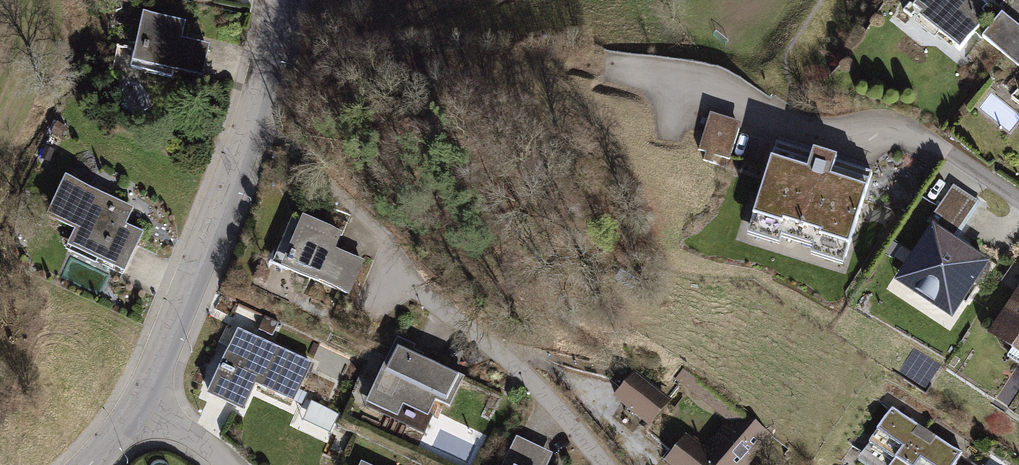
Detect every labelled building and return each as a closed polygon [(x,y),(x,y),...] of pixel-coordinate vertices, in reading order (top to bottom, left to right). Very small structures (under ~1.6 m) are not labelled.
[(904,11),(911,17),(917,10),(942,29),(939,33),(960,51),(975,32),(983,38),(984,37),(983,36),(991,26),(984,20),(985,19),(986,15),(984,12),(977,6),(981,0),(918,0),(914,6),(910,3),(904,11)] [(208,45),(180,38),(183,22),(141,12),(130,60),(201,76),(208,45)] [(991,26),(983,36),(984,37),(1005,54),(1018,37),(1018,26),(1002,12),(991,26)] [(1005,54),(1018,66),(1018,37),(1005,54)] [(739,128),(708,119),(699,149),(729,159),(739,128)] [(776,143),(750,226),(846,256),(872,173),(836,161),(836,159),(813,152),(812,154),(776,143)] [(46,216),(75,229),(68,244),(126,272),(145,232),(127,223),(135,207),(66,174),(46,216)] [(943,218),(963,231),(980,204),(954,187),(936,213),(943,218)] [(339,235),(295,216),(286,236),(285,235),(279,248),(292,254),(286,267),(348,294),(362,263),(333,250),(339,235)] [(933,230),(907,269),(924,280),(916,292),(951,316),(985,264),(954,244),(963,231),(943,218),(935,231),(933,230)] [(997,332),(1018,346),(1018,299),(997,332)] [(265,317),(259,330),(273,336),(279,323),(265,317)] [(310,365),(239,332),(210,394),(237,407),(249,381),(293,402),(310,365)] [(413,346),(397,339),(368,403),(386,412),(388,408),(392,410),(397,399),(429,413),(435,401),(449,407),(463,378),(435,365),(435,366),(410,355),(413,346)] [(634,377),(616,398),(649,425),(666,404),(634,377)] [(339,414),(311,401),(302,421),(330,434),(339,414)] [(877,464),(905,464),(927,432),(892,409),(862,455),(877,464)] [(769,435),(745,417),(712,459),(686,439),(667,462),(671,464),(746,464),(769,435)] [(962,455),(927,432),(905,464),(955,464),(962,455)] [(519,440),(508,464),(540,464),(546,452),(519,440)]
